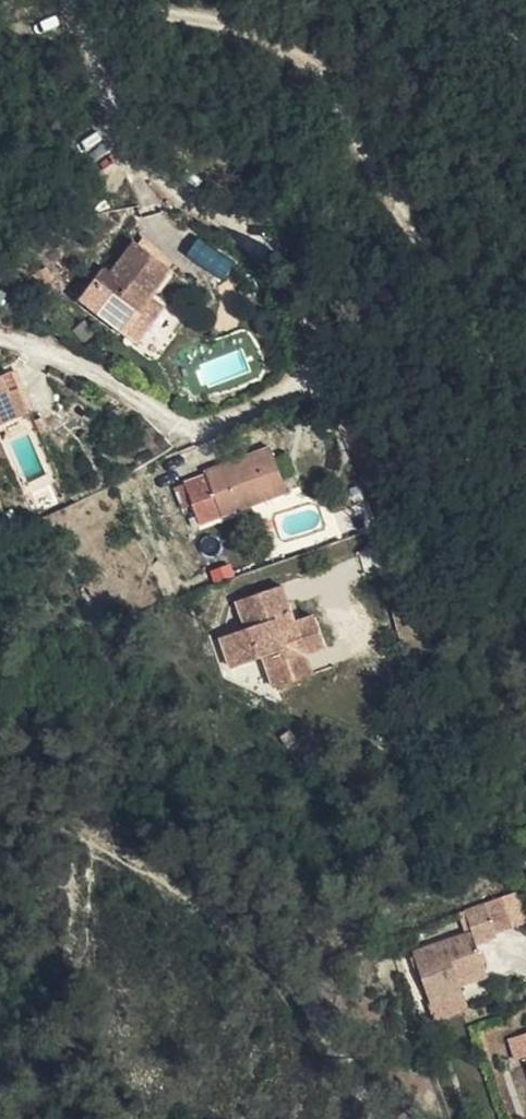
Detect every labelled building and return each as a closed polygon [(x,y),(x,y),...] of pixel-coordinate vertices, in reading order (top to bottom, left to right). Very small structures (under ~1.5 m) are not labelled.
[(122,320),(134,303),(151,277),(114,255),(93,287),(84,299),(77,294),(63,316),(112,346),(127,322),(122,320)] [(84,299),(93,287),(85,283),(77,294),(84,299)] [(150,313),(134,303),(122,320),(127,322),(112,346),(123,354),(150,313)] [(19,430),(7,409),(0,412),(0,440),(19,430)] [(273,475),(266,459),(200,483),(203,489),(180,496),(194,537),(284,502),(281,493),(273,475)] [(273,475),(281,493),(292,488),(285,470),(273,475)] [(276,700),(298,693),(290,671),(304,666),(328,657),(317,628),(294,635),(279,641),(274,631),(290,624),(280,595),(236,613),(245,641),(220,651),(233,683),(265,670),(276,700)] [(294,635),(290,624),(274,631),(279,641),(294,635)] [(290,671),(298,693),(312,688),(304,666),(290,671)] [(510,852),(524,899),(525,899),(525,848),(510,852)] [(488,911),(482,913),(467,918),(474,939),(415,959),(437,1012),(448,1007),(468,1000),(466,995),(462,985),(489,974),(480,950),(500,943),(488,911)] [(462,985),(466,995),(492,984),(489,974),(462,985)] [(474,1016),(468,1000),(448,1007),(454,1024),(474,1016)] [(514,1043),(523,1068),(525,1067),(525,1040),(514,1043)]
